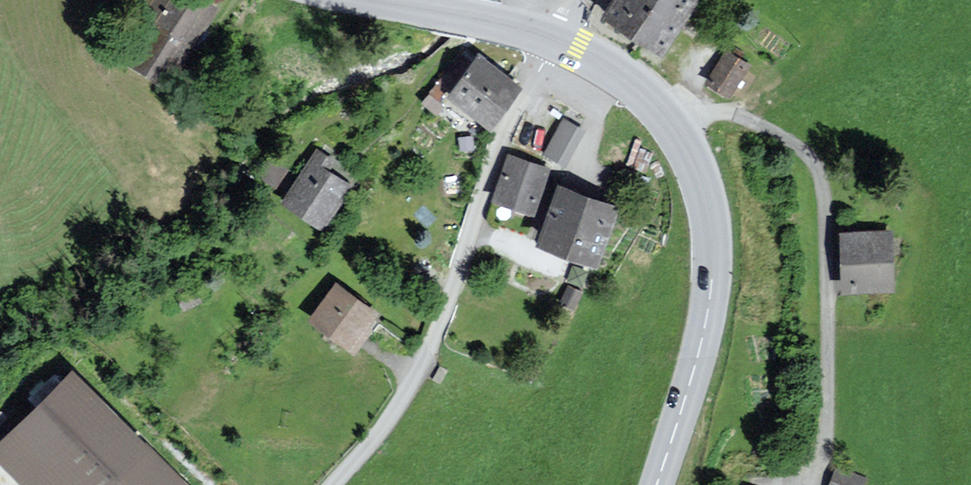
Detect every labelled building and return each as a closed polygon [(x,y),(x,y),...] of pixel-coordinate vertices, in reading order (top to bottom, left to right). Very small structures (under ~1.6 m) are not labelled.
[(129,57),(172,82),(222,0),(164,0),(129,57)] [(613,10),(667,51),(705,2),(703,0),(621,0),(613,10)] [(731,46),(712,80),(735,93),(754,60),(731,46)] [(475,50),(446,94),(496,127),(525,84),(475,50)] [(546,149),(562,157),(580,120),(563,112),(546,149)] [(323,151),(286,201),(321,226),(357,177),(323,151)] [(520,154),(504,199),(534,210),(551,165),(520,154)] [(563,180),(545,238),(609,258),(627,200),(563,180)] [(898,232),(848,232),(848,284),(898,284),(898,232)] [(345,274),(314,318),(363,352),(394,308),(345,274)] [(67,373),(0,440),(0,467),(18,484),(180,484),(67,373)] [(837,471),(833,484),(868,484),(870,479),(837,471)]
